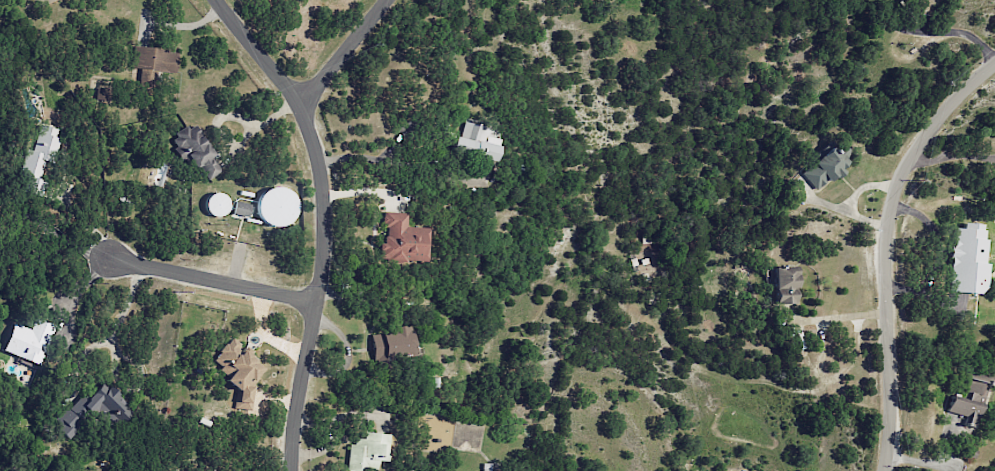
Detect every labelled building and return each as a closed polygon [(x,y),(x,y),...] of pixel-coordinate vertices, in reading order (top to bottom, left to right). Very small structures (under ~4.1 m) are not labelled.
[(177,51),(136,46),(133,68),(174,72),(177,51)] [(96,101),(104,101),(104,88),(96,88),(96,101)] [(494,161),(499,139),(486,136),(488,127),(463,121),(460,137),(454,136),(451,151),(494,161)] [(208,179),(222,170),(192,123),(171,137),(192,170),(199,165),(208,179)] [(31,150),(24,148),(16,177),(24,179),(22,189),(36,193),(45,160),(53,162),(59,138),(55,137),(57,129),(38,124),(31,150)] [(798,173),(818,191),(851,155),(831,137),(798,173)] [(257,224),(293,225),(294,189),(258,188),(257,224)] [(225,192),(205,193),(206,216),(226,215),(225,192)] [(427,227),(405,227),(406,213),(382,212),(382,227),(385,227),(384,243),(379,242),(378,262),(426,264),(427,227)] [(984,294),(985,262),(983,262),(985,238),(981,237),(982,224),(962,223),(962,228),(951,228),(948,292),(984,294)] [(795,266),(773,267),(774,304),(796,303),(795,266)] [(1,351),(38,365),(53,325),(34,317),(29,329),(12,323),(1,351)] [(392,333),(371,334),(372,358),(412,356),(410,325),(391,326),(392,333)] [(250,410),(257,355),(236,352),(238,341),(221,338),(216,371),(225,373),(223,383),(234,385),(231,407),(250,410)] [(946,411),(966,416),(964,425),(975,428),(986,383),(967,379),(963,396),(951,393),(946,411)] [(67,438),(97,412),(112,430),(132,412),(104,381),(86,397),(82,393),(51,421),(67,438)] [(362,432),(362,438),(349,438),(347,470),(375,470),(376,460),(385,461),(386,433),(362,432)]
